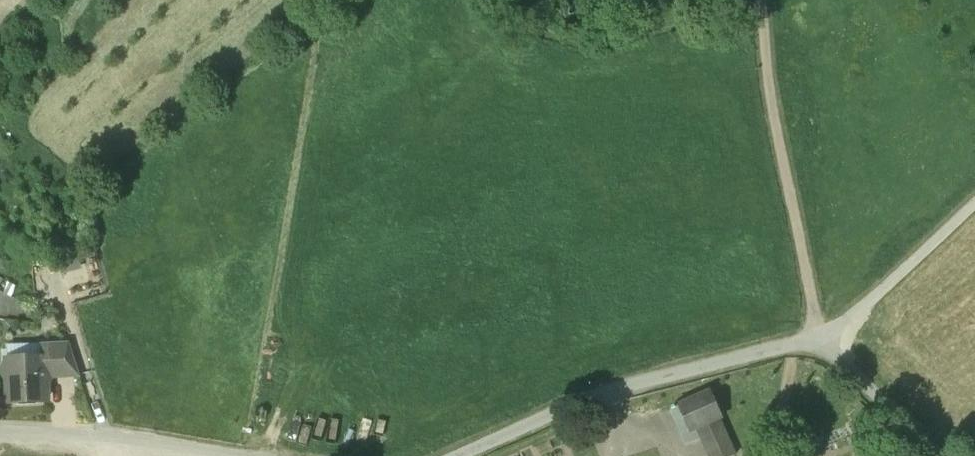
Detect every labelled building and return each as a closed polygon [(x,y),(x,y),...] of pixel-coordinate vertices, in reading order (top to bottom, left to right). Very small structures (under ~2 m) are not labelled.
[(34,263),(34,271),(50,270),(50,262),(45,262),(34,263)] [(10,300),(16,288),(0,279),(0,294),(10,300)] [(35,324),(34,312),(10,300),(0,294),(0,320),(35,324)] [(79,376),(71,350),(41,350),(42,362),(44,362),(45,377),(79,376)] [(42,362),(8,363),(3,369),(3,378),(8,383),(9,403),(45,403),(45,377),(44,362),(42,362)] [(676,404),(690,435),(698,432),(722,421),(724,420),(710,390),(676,404)] [(698,432),(708,455),(735,455),(737,455),(722,421),(698,432)]
